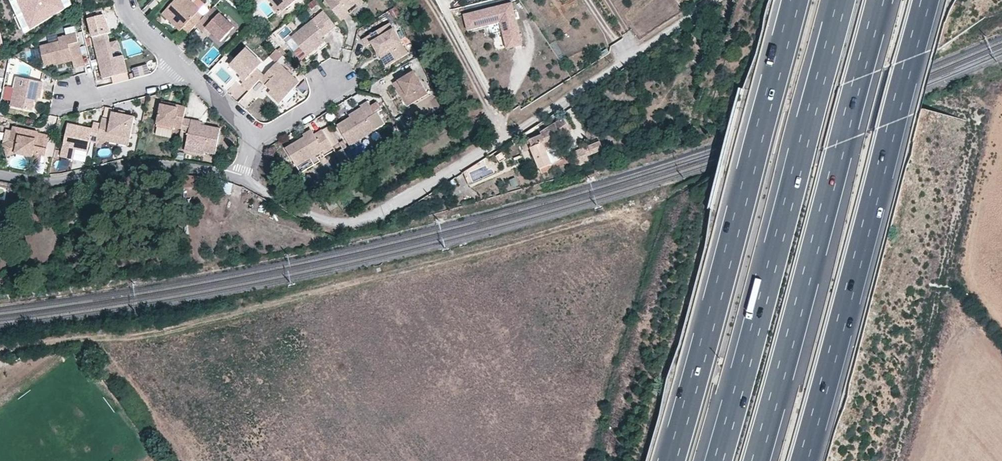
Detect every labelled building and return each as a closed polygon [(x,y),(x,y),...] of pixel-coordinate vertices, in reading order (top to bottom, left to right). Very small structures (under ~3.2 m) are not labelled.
[(74,0),(12,0),(31,40),(79,11),(74,0)] [(190,0),(174,0),(162,14),(180,31),(183,28),(188,33),(196,25),(205,15),(190,0)] [(340,19),(349,12),(347,9),(357,0),(325,0),(340,19)] [(347,9),(349,12),(363,0),(357,0),(347,9)] [(522,43),(512,1),(464,12),(467,27),(500,20),(507,47),(522,43)] [(231,24),(213,7),(205,15),(196,25),(203,32),(206,28),(217,38),(231,24)] [(323,9),(312,18),(315,23),(321,19),(330,29),(336,24),(323,9)] [(315,23),(312,18),(291,35),(307,54),(322,42),(320,40),(323,38),(321,36),(330,29),(321,19),(315,23)] [(109,43),(103,20),(89,24),(103,78),(127,72),(122,55),(113,58),(111,52),(109,43)] [(409,53),(390,22),(364,38),(368,45),(373,42),(380,53),(384,51),(391,64),(409,53)] [(83,66),(76,33),(57,37),(58,41),(39,46),(44,65),(53,63),(57,62),(57,64),(72,61),(74,68),(83,66)] [(119,50),(116,41),(109,43),(111,52),(119,50)] [(262,63),(246,48),(229,65),(245,80),(241,84),(249,91),(260,80),(264,76),(256,69),(262,63)] [(391,64),(384,51),(380,53),(388,65),(391,64)] [(283,66),(277,61),(269,70),(275,75),(283,66)] [(137,80),(151,75),(147,66),(134,71),(137,80)] [(264,76),(260,80),(271,90),(273,93),(271,96),(279,104),(299,82),(283,66),(275,75),(269,70),(264,76)] [(413,71),(397,81),(411,104),(427,94),(413,71)] [(42,82),(16,77),(10,106),(32,110),(34,101),(35,97),(37,98),(39,98),(42,82)] [(411,104),(397,81),(393,83),(407,106),(411,104)] [(375,130),(368,118),(375,114),(371,107),(368,102),(360,106),(361,107),(363,110),(350,117),(337,125),(349,146),(375,130)] [(380,111),(376,104),(371,107),(375,114),(379,111),(380,111)] [(177,109),(160,105),(156,127),(173,131),(173,129),(181,130),(183,118),(185,108),(177,106),(177,109)] [(361,107),(348,115),(350,117),(363,110),(361,107)] [(386,123),(379,111),(375,114),(368,118),(375,130),(386,123)] [(118,114),(112,112),(110,120),(102,118),(100,124),(97,139),(106,141),(108,134),(130,138),(134,117),(123,115),(118,114)] [(410,129),(402,116),(395,120),(403,133),(410,129)] [(562,116),(553,121),(559,133),(570,128),(562,116)] [(201,122),(183,118),(181,130),(181,131),(188,132),(186,141),(194,143),(192,152),(202,155),(203,152),(214,154),(220,129),(200,125),(201,122)] [(531,146),(539,167),(563,158),(559,148),(550,152),(548,147),(557,144),(554,136),(559,133),(553,121),(539,131),(540,134),(528,139),(531,146)] [(92,129),(67,124),(60,157),(73,160),(75,149),(87,152),(89,141),(96,143),(97,139),(100,124),(93,122),(92,129)] [(30,130),(12,127),(9,142),(2,145),(7,157),(15,153),(32,156),(32,153),(42,154),(45,155),(49,135),(37,133),(36,135),(29,133),(30,130)] [(322,130),(314,135),(311,130),(302,135),(304,137),(285,148),(296,166),(323,150),(324,153),(333,148),(322,130)] [(130,138),(108,134),(106,141),(128,146),(130,138)] [(524,149),(531,146),(528,139),(521,142),(524,149)] [(600,139),(571,151),(577,164),(589,159),(587,153),(603,146),(600,139)] [(194,143),(186,141),(184,151),(192,152),(194,143)] [(506,157),(502,151),(496,155),(500,161),(506,157)] [(42,154),(32,153),(32,156),(31,161),(40,163),(42,154)]
